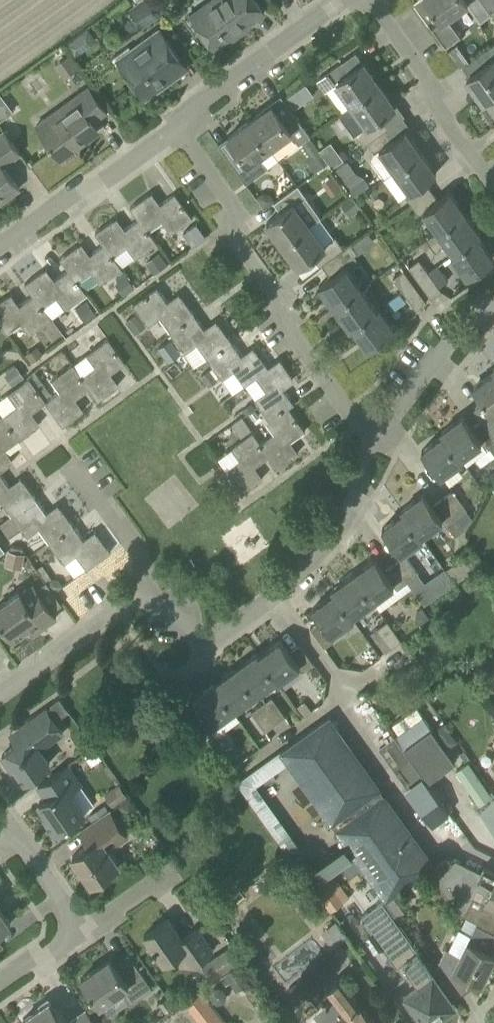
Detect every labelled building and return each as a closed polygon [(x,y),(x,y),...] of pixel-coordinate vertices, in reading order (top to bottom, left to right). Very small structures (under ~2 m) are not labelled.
[(162,13),(153,0),(140,0),(128,9),(142,28),(162,13)] [(191,14),(215,47),(265,11),(256,0),(211,0),(191,14)] [(457,39),(466,32),(453,13),(466,4),(480,23),(492,14),(481,0),(427,0),(438,16),(428,22),(446,47),(457,39)] [(492,14),(493,17),(493,0),(481,0),(492,14)] [(66,44),(75,56),(97,40),(88,27),(66,44)] [(159,29),(118,59),(145,97),(187,67),(159,29)] [(470,76),(467,78),(483,101),(487,98),(493,93),(493,43),(469,62),(463,66),(470,76)] [(461,68),(463,66),(469,62),(457,45),(448,51),(461,68)] [(64,78),(79,68),(70,54),(54,65),(64,78)] [(364,62),(363,62),(349,73),(347,70),(341,62),(317,80),(325,91),(327,90),(343,110),(353,103),(379,84),(364,62)] [(389,126),(381,116),(395,106),(379,84),(353,103),(341,112),(356,133),(364,144),(367,142),(387,128),(389,126)] [(106,111),(89,87),(70,101),(75,107),(41,132),(61,158),(75,148),(74,146),(98,128),(93,121),(106,111)] [(293,93),(286,98),(294,109),(301,104),(293,93)] [(291,133),(299,144),(311,135),(294,111),(283,119),(273,104),(250,120),(270,148),(291,133)] [(246,183),(268,167),(260,155),(270,148),(250,120),(228,136),(234,144),(223,151),(246,183)] [(395,170),(421,151),(405,130),(394,138),(387,128),(367,142),(374,152),(371,159),(384,177),(394,169),(395,170)] [(20,188),(3,165),(20,153),(3,130),(0,132),(0,202),(20,188)] [(313,156),(312,163),(317,170),(329,162),(320,150),(313,156)] [(405,195),(412,204),(431,190),(425,181),(436,173),(421,151),(395,170),(410,191),(405,195)] [(348,186),(355,195),(369,184),(363,175),(348,186)] [(282,244),(310,224),(321,215),(298,183),(274,201),(281,211),(267,222),(282,244)] [(440,231),(465,213),(449,191),(438,199),(431,190),(412,204),(419,214),(424,210),(440,231)] [(139,218),(132,223),(149,248),(157,242),(149,230),(163,220),(172,232),(192,217),(175,192),(157,205),(149,193),(130,207),(139,218)] [(263,192),(256,197),(258,199),(263,208),(274,200),(270,194),(263,192)] [(361,207),(353,196),(341,204),(349,215),(361,207)] [(455,252),(452,255),(478,237),(481,235),(465,213),(440,231),(455,252)] [(104,244),(97,249),(114,273),(122,267),(113,255),(127,245),(136,257),(149,248),(132,223),(122,230),(114,219),(95,232),(104,244)] [(198,224),(187,232),(194,243),(205,235),(198,224)] [(320,265),(321,264),(345,247),(336,236),(324,244),(310,224),(282,244),(298,266),(313,255),(320,265)] [(478,237),(452,255),(468,277),(493,258),(478,237)] [(345,265),(355,259),(357,257),(355,254),(358,252),(351,243),(345,247),(321,264),(330,277),(319,285),(335,307),(361,288),(345,265)] [(92,270),(101,283),(114,273),(97,249),(87,256),(79,244),(60,258),(69,269),(62,274),(79,298),(86,293),(78,281),(92,270)] [(160,252),(146,262),(154,273),(168,263),(160,252)] [(419,259),(408,266),(418,280),(429,272),(419,259)] [(33,294),(26,299),(44,323),(51,318),(42,306),(57,296),(65,308),(79,298),(62,274),(52,281),(43,269),(25,283),(33,294)] [(403,270),(393,277),(403,291),(413,283),(403,270)] [(429,272),(418,280),(432,298),(442,291),(429,272)] [(118,281),(115,284),(123,295),(135,287),(127,275),(126,276),(124,273),(117,279),(118,281)] [(403,291),(416,309),(427,302),(413,283),(403,291)] [(169,329),(193,311),(181,295),(170,304),(157,286),(133,304),(146,323),(158,314),(169,329)] [(361,288),(335,307),(351,329),(354,326),(379,308),(379,307),(376,309),(361,288)] [(26,299),(17,307),(8,295),(0,301),(0,323),(7,333),(22,321),(30,333),(44,323),(26,299)] [(86,301),(76,308),(86,322),(96,314),(86,301)] [(379,308),(354,326),(369,348),(395,329),(379,308)] [(193,311),(169,329),(184,349),(196,341),(206,355),(230,338),(218,322),(207,330),(193,311)] [(136,313),(126,320),(134,331),(144,323),(136,313)] [(81,376),(90,388),(98,400),(117,387),(108,375),(126,362),(108,338),(89,351),(98,363),(82,375),(81,376)] [(233,367),(245,383),(246,385),(258,376),(257,375),(268,367),(255,349),(244,357),(230,338),(206,355),(221,376),(233,367)] [(171,340),(159,348),(166,358),(178,350),(171,340)] [(257,375),(258,376),(270,392),(258,401),(271,419),(289,407),(294,403),(282,385),(293,377),(280,358),(268,367),(257,375)] [(12,363),(0,373),(12,385),(23,375),(12,363)] [(73,363),(72,364),(54,377),(63,389),(46,401),(46,402),(63,425),(82,412),(73,400),(90,388),(81,376),(82,375),(73,363)] [(210,369),(201,375),(208,386),(218,379),(217,377),(210,369)] [(482,419),(482,420),(493,438),(493,372),(474,386),(485,401),(474,409),(482,419)] [(29,414),(46,402),(46,401),(29,377),(10,390),(19,402),(1,414),(19,439),(38,426),(29,414)] [(250,400),(240,407),(245,413),(255,406),(250,400)] [(260,443),(269,456),(278,468),(296,455),(288,443),(306,430),(289,407),(271,419),(278,430),(261,443),(260,443)] [(256,408),(246,416),(256,428),(266,421),(256,408)] [(1,414),(0,415),(0,471),(11,463),(3,451),(19,439),(1,414)] [(482,420),(471,427),(463,416),(441,432),(443,435),(461,461),(463,460),(461,457),(482,442),(485,446),(487,445),(493,455),(493,438),(482,420)] [(238,423),(228,430),(235,440),(245,434),(238,423)] [(260,443),(261,443),(252,431),(233,444),(242,456),(225,469),(243,493),(261,480),(253,468),(269,456),(260,443)] [(461,461),(443,435),(422,450),(440,476),(461,461)] [(0,499),(11,513),(35,496),(23,479),(12,488),(0,472),(0,499)] [(462,523),(466,529),(466,530),(473,518),(467,510),(453,490),(443,498),(461,524),(462,523)] [(401,509),(404,512),(420,535),(421,535),(442,520),(446,525),(447,524),(452,531),(461,524),(443,498),(432,505),(424,493),(401,509)] [(35,496),(11,513),(26,534),(38,525),(48,540),(72,522),(60,506),(49,515),(35,496)] [(382,528),(401,553),(423,538),(421,535),(420,535),(404,512),(382,528)] [(72,522),(48,540),(63,560),(74,552),(87,569),(111,551),(97,533),(86,541),(72,522)] [(33,542),(26,546),(31,552),(37,547),(33,542)] [(11,550),(8,549),(7,557),(24,560),(25,553),(22,552),(23,548),(12,546),(11,550)] [(407,582),(418,574),(404,555),(394,562),(407,582)] [(354,574),(372,600),(393,586),(396,589),(407,582),(394,562),(384,570),(376,558),(354,574)] [(332,590),(334,593),(350,616),(372,600),(354,574),(332,590)] [(0,605),(0,620),(13,638),(39,620),(44,626),(56,617),(34,585),(22,593),(20,591),(0,605)] [(335,639),(331,634),(350,620),(349,617),(350,616),(334,593),(312,608),(321,620),(310,627),(324,646),(335,639)] [(430,617),(422,607),(416,611),(415,618),(420,624),(430,617)] [(385,651),(401,640),(388,621),(372,632),(385,651)] [(281,640),(260,655),(277,678),(276,679),(278,681),(300,665),(303,670),(314,663),(300,643),(289,651),(281,640)] [(255,694),(276,679),(277,678),(260,655),(258,652),(236,668),(255,694)] [(255,694),(236,668),(214,683),(233,709),(255,694)] [(201,711),(192,717),(206,736),(210,741),(219,735),(212,725),(233,709),(214,683),(193,699),(201,711)] [(272,696),(262,703),(276,723),(286,716),(272,696)] [(51,704),(58,714),(67,708),(60,698),(51,704)] [(262,703),(251,711),(265,730),(276,723),(262,703)] [(306,703),(298,709),(303,717),(312,711),(306,703)] [(63,732),(46,707),(19,725),(27,737),(2,754),(11,767),(14,765),(25,780),(49,763),(39,748),(63,732)] [(423,717),(396,735),(428,780),(455,760),(423,717)] [(320,723),(281,751),(386,898),(398,890),(425,870),(320,723)] [(400,776),(433,824),(450,812),(427,781),(428,780),(396,735),(395,736),(395,735),(379,746),(399,776),(400,776)] [(232,750),(227,759),(235,763),(240,754),(232,750)] [(469,760),(455,770),(475,799),(478,803),(492,794),(489,790),(469,760)] [(95,805),(80,784),(67,765),(38,785),(46,797),(39,802),(47,813),(45,815),(56,832),(85,812),(95,805)] [(113,806),(128,795),(119,783),(104,793),(113,806)] [(137,808),(130,798),(120,805),(127,815),(137,808)] [(81,831),(90,843),(73,855),(91,882),(119,862),(110,850),(128,837),(109,811),(81,831)] [(315,873),(346,855),(338,841),(306,859),(315,873)] [(481,871),(455,858),(433,874),(460,911),(493,928),(493,872),(483,866),(481,871)] [(276,861),(263,871),(264,872),(269,879),(282,870),(277,863),(276,861)] [(331,909),(344,901),(325,874),(313,883),(331,909)] [(386,898),(382,901),(395,918),(410,906),(398,890),(386,898)] [(443,1016),(446,1016),(455,1010),(456,1007),(454,1005),(456,1004),(395,918),(382,901),(361,916),(405,978),(398,983),(405,992),(404,993),(426,1022),(429,1022),(442,1014),(443,1016)] [(11,923),(0,908),(0,931),(11,923)] [(198,928),(183,939),(168,917),(144,934),(164,962),(181,950),(191,965),(213,950),(198,928)] [(337,945),(348,937),(338,923),(326,931),(337,945)] [(436,969),(456,996),(478,980),(481,982),(493,956),(493,954),(468,941),(461,954),(447,947),(436,969)] [(227,947),(201,964),(212,980),(238,963),(227,947)] [(131,1003),(153,988),(134,961),(120,971),(111,958),(81,978),(100,1005),(121,989),(131,1003)] [(239,964),(225,975),(230,982),(237,991),(241,989),(251,981),(239,964)] [(334,997),(313,1012),(321,1022),(376,1022),(341,977),(327,988),(334,997)] [(213,990),(211,995),(213,1001),(219,1004),(225,1002),(227,996),(225,990),(219,987),(213,990)] [(226,1021),(201,991),(185,1004),(200,1022),(224,1022),(226,1021)] [(50,1000),(23,1019),(26,1022),(66,1022),(50,1000)] [(87,1010),(69,1022),(96,1022),(87,1010)]
